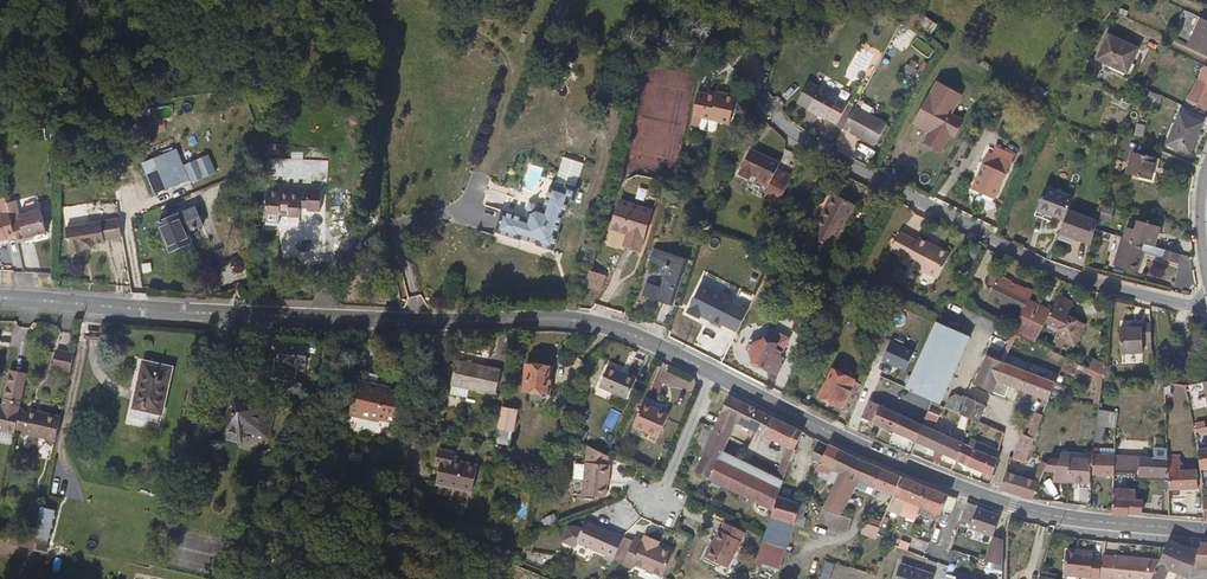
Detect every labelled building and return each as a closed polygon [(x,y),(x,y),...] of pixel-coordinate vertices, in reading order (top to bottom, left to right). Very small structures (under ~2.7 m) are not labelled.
[(1206,55),(1206,20),(1203,18),(1190,47),(1206,55)] [(929,36),(936,29),(927,19),(920,26),(929,36)] [(1145,50),(1112,35),(1099,61),(1133,78),(1145,50)] [(901,72),(913,79),(922,65),(914,59),(910,65),(907,63),(901,72)] [(1206,114),(1206,67),(1191,100),(1200,104),(1196,112),(1206,116),(1206,114)] [(947,118),(950,114),(958,98),(934,84),(912,122),(922,127),(920,131),(925,134),(919,144),(937,154),(947,135),(952,137),(958,125),(947,118)] [(715,92),(690,85),(682,117),(692,119),(694,111),(719,117),(726,92),(715,89),(715,92)] [(831,97),(815,88),(803,112),(819,122),(821,119),(830,124),(841,105),(830,99),(831,97)] [(1130,102),(1116,97),(1113,104),(1127,110),(1130,102)] [(880,126),(849,110),(836,131),(868,148),(880,126)] [(1202,121),(1180,113),(1170,145),(1191,152),(1202,121)] [(961,121),(950,114),(947,118),(958,125),(961,121)] [(922,127),(912,122),(910,126),(920,131),(922,127)] [(186,137),(189,145),(199,142),(196,133),(186,137)] [(993,154),(989,152),(974,186),(997,197),(1016,155),(997,146),(993,154)] [(782,195),(791,176),(777,169),(779,163),(749,149),(738,172),(750,177),(750,175),(757,178),(756,182),(768,188),(782,195)] [(1156,157),(1134,152),(1129,173),(1151,178),(1156,157)] [(172,165),(168,156),(149,165),(152,174),(172,165)] [(152,174),(149,165),(138,169),(150,198),(161,193),(157,185),(152,174)] [(178,177),(172,165),(152,174),(157,185),(178,177)] [(157,185),(161,193),(181,184),(178,177),(157,185)] [(561,203),(565,189),(551,185),(549,190),(536,186),(529,209),(522,208),(513,213),(511,220),(487,213),(481,233),(492,237),(493,235),(524,244),(523,246),(540,251),(553,207),(555,208),(556,201),(561,203)] [(1047,187),(1045,194),(1037,216),(1051,222),(1053,217),(1064,222),(1068,212),(1073,197),(1047,187)] [(762,201),(776,208),(782,195),(768,188),(762,201)] [(858,203),(835,192),(812,237),(836,248),(858,203)] [(251,226),(284,225),(284,215),(293,216),(292,220),(306,221),(307,200),(293,200),(293,204),(267,203),(267,199),(253,198),(251,226)] [(893,202),(891,216),(912,220),(915,206),(893,202)] [(512,209),(513,213),(522,208),(520,205),(512,209)] [(1102,205),(1099,216),(1112,219),(1114,208),(1102,205)] [(641,214),(608,206),(601,233),(618,238),(614,251),(631,255),(641,214)] [(1096,223),(1068,212),(1064,222),(1060,233),(1090,244),(1095,227),(1096,223)] [(174,225),(181,242),(198,235),(191,218),(174,225)] [(120,239),(117,220),(61,228),(65,256),(79,254),(79,251),(89,250),(89,247),(102,245),(101,242),(120,239)] [(1139,221),(1133,239),(1153,245),(1159,227),(1139,221)] [(167,260),(186,253),(181,242),(174,225),(174,224),(155,232),(167,260)] [(284,228),(284,225),(251,226),(251,234),(263,235),(264,230),(273,231),(274,228),(284,228)] [(11,257),(30,254),(42,251),(37,227),(16,232),(17,236),(7,239),(10,253),(11,257)] [(5,230),(0,231),(0,257),(2,257),(1,255),(10,253),(7,239),(5,230)] [(932,243),(921,237),(920,240),(903,231),(893,251),(909,259),(907,263),(940,280),(953,254),(941,247),(939,250),(931,246),(932,243)] [(1133,239),(1122,235),(1113,263),(1139,271),(1143,253),(1179,264),(1182,254),(1153,245),(1133,239)] [(678,262),(645,253),(642,267),(659,271),(654,292),(639,288),(637,301),(665,309),(678,262)] [(1023,309),(1012,332),(1027,339),(1043,307),(1027,301),(1032,291),(1026,288),(1025,290),(1017,286),(1016,287),(1009,284),(1010,281),(999,276),(990,294),(1001,299),(1000,301),(1001,304),(1007,307),(1010,307),(1012,304),(1023,309)] [(578,279),(574,297),(589,301),(594,283),(578,279)] [(686,308),(736,332),(750,304),(700,280),(686,308)] [(1062,293),(1049,322),(1064,329),(1056,346),(1068,352),(1071,345),(1081,350),(1093,325),(1072,316),(1079,301),(1062,293)] [(791,305),(779,299),(777,305),(787,311),(791,305)] [(1047,319),(1043,307),(1027,339),(1039,337),(1047,319)] [(971,337),(940,322),(908,389),(916,392),(929,399),(934,401),(939,403),(971,337)] [(1155,342),(1155,325),(1139,324),(1139,327),(1122,328),(1123,354),(1146,353),(1146,342),(1155,342)] [(775,362),(780,352),(783,347),(763,338),(760,344),(747,349),(744,356),(747,370),(770,381),(774,372),(773,371),(777,363),(775,362)] [(780,352),(796,360),(803,346),(787,339),(783,347),(780,352)] [(64,371),(67,354),(50,350),(46,368),(64,371)] [(1050,396),(1056,381),(989,355),(974,386),(993,395),(998,383),(1043,401),(1038,415),(1036,414),(1027,437),(1034,440),(1050,396)] [(299,363),(273,356),(269,368),(265,367),(260,386),(273,392),(272,398),(286,403),(292,388),(283,385),(285,376),(295,379),(299,363)] [(1102,376),(1104,365),(1086,357),(1082,366),(1102,376)] [(495,367),(452,359),(446,384),(490,393),(495,367)] [(905,385),(913,364),(904,360),(895,382),(905,385)] [(164,368),(137,362),(127,407),(154,413),(164,368)] [(517,381),(517,394),(521,394),(521,401),(533,402),(533,395),(541,395),(543,369),(518,368),(517,381)] [(629,382),(602,370),(594,389),(620,402),(629,382)] [(8,434),(9,428),(13,412),(20,376),(2,372),(0,382),(0,432),(8,434)] [(822,399),(850,413),(858,394),(862,385),(833,372),(822,399)] [(508,393),(517,394),(517,381),(510,380),(508,393)] [(362,389),(363,385),(352,382),(346,410),(356,412),(362,389)] [(381,394),(383,389),(363,385),(362,389),(381,394)] [(381,394),(362,389),(356,412),(374,415),(393,417),(398,392),(393,391),(383,389),(381,394)] [(224,394),(219,419),(239,439),(241,426),(262,431),(268,400),(241,395),(240,398),(224,394)] [(960,414),(968,418),(976,422),(984,406),(969,398),(960,414)] [(758,416),(724,399),(709,435),(724,442),(732,427),(750,435),(758,416)] [(924,410),(929,413),(933,402),(934,401),(929,399),(924,410)] [(863,419),(916,442),(924,423),(915,420),(905,415),(871,400),(863,419)] [(652,418),(654,415),(635,407),(626,429),(652,441),(660,422),(652,418)] [(915,420),(924,423),(929,413),(924,410),(921,409),(915,420)] [(1103,427),(1117,428),(1117,410),(1097,409),(1095,442),(1102,442),(1103,427)] [(49,440),(54,417),(22,410),(21,414),(18,430),(17,434),(49,440)] [(509,414),(494,410),(490,430),(504,434),(509,414)] [(21,414),(13,412),(9,428),(18,430),(21,414)] [(767,421),(758,416),(750,435),(759,440),(767,421)] [(961,416),(957,427),(965,429),(969,419),(961,416)] [(239,439),(219,419),(216,434),(239,441),(239,439)] [(787,467),(799,436),(767,421),(759,440),(783,451),(776,472),(784,476),(787,467)] [(916,442),(955,460),(963,441),(924,423),(916,442)] [(490,430),(487,440),(501,444),(502,440),(504,434),(490,430)] [(724,442),(709,435),(700,458),(691,477),(705,484),(714,464),(724,442)] [(1025,463),(1031,446),(1034,440),(1027,437),(1022,435),(1013,459),(1025,463)] [(814,469),(824,448),(799,436),(787,467),(799,472),(803,464),(814,469)] [(955,460),(993,476),(999,458),(963,441),(955,460)] [(453,453),(454,446),(440,443),(438,451),(453,453)] [(826,474),(836,454),(824,448),(814,469),(826,474)] [(602,471),(603,461),(580,449),(579,468),(578,483),(577,498),(602,501),(604,477),(605,472),(602,471)] [(1198,450),(1199,459),(1200,470),(1206,469),(1206,449),(1198,450)] [(446,453),(431,450),(428,465),(433,466),(430,486),(463,493),(469,467),(446,461),(446,453)] [(1181,454),(1170,453),(1170,459),(1170,478),(1170,490),(1200,490),(1200,468),(1182,468),(1181,454)] [(835,477),(844,458),(836,454),(826,474),(835,477)] [(1096,476),(1117,478),(1117,473),(1117,470),(1118,456),(1109,455),(1098,455),(1097,458),(1097,464),(1096,476)] [(1055,482),(1075,483),(1077,462),(1077,457),(1068,456),(1068,464),(1056,463),(1041,461),(1035,480),(1009,473),(1002,489),(1033,499),(1044,473),(1056,475),(1055,482)] [(1118,456),(1117,470),(1137,471),(1138,458),(1118,456)] [(877,495),(887,477),(873,471),(844,458),(835,477),(849,483),(877,495)] [(1137,477),(1170,478),(1170,459),(1138,458),(1137,471),(1137,477)] [(1095,484),(1096,476),(1097,464),(1077,462),(1075,483),(1095,484)] [(729,471),(714,464),(705,484),(719,491),(729,471)] [(567,482),(578,483),(579,468),(568,467),(567,482)] [(734,499),(743,478),(732,473),(729,471),(719,491),(734,499)] [(769,516),(778,492),(784,476),(776,472),(769,488),(765,486),(764,488),(755,509),(769,516)] [(832,518),(849,483),(835,477),(827,495),(823,504),(819,514),(832,518)] [(888,500),(897,481),(887,477),(877,495),(888,500)] [(764,488),(743,478),(734,499),(755,509),(764,488)] [(897,515),(900,507),(908,485),(897,481),(888,500),(884,509),(897,515)] [(936,520),(943,498),(908,485),(900,507),(936,520)] [(1134,515),(1145,515),(1146,500),(1138,499),(1139,489),(1116,487),(1114,514),(1133,516),(1134,515)] [(823,504),(827,495),(820,491),(816,501),(823,504)] [(779,503),(783,493),(778,492),(769,516),(766,524),(789,530),(796,508),(779,503)] [(947,494),(942,509),(952,512),(957,497),(947,494)] [(973,510),(963,506),(955,526),(965,529),(972,511),(973,510)] [(35,507),(29,537),(46,541),(52,511),(35,507)] [(995,519),(972,511),(965,529),(964,531),(989,540),(995,519)] [(875,531),(877,526),(858,520),(856,525),(859,526),(875,531)] [(607,568),(618,543),(611,539),(582,526),(578,534),(574,532),(566,532),(559,545),(571,551),(573,547),(602,560),(600,565),(607,568)] [(921,529),(918,538),(928,540),(931,531),(921,529)] [(742,541),(722,531),(718,539),(715,537),(702,565),(724,575),(742,541)] [(1004,562),(1005,536),(993,536),(991,561),(1004,562)] [(651,541),(640,538),(638,544),(628,540),(618,569),(627,572),(630,568),(657,578),(666,556),(653,550),(649,549),(651,541)] [(1170,539),(1166,547),(1160,559),(1152,578),(1164,578),(1168,569),(1179,572),(1188,547),(1170,539)] [(1202,547),(1195,565),(1206,568),(1206,542),(1202,542),(1202,547)] [(1202,547),(1188,547),(1179,572),(1191,578),(1195,565),(1202,547)] [(1104,555),(1096,554),(1096,550),(1082,548),(1082,551),(1066,549),(1063,577),(1079,578),(1102,578),(1104,555)] [(942,566),(945,555),(942,554),(930,549),(926,560),(942,566)] [(131,550),(130,558),(147,560),(148,552),(131,550)] [(10,569),(12,557),(0,555),(0,567),(10,569)] [(1104,555),(1102,578),(1114,578),(1115,556),(1104,555)] [(1160,559),(1115,556),(1114,578),(1152,578),(1160,559)] [(942,566),(926,560),(920,576),(929,578),(939,578),(942,566)] [(1191,578),(1206,578),(1206,568),(1195,565),(1191,578)]
